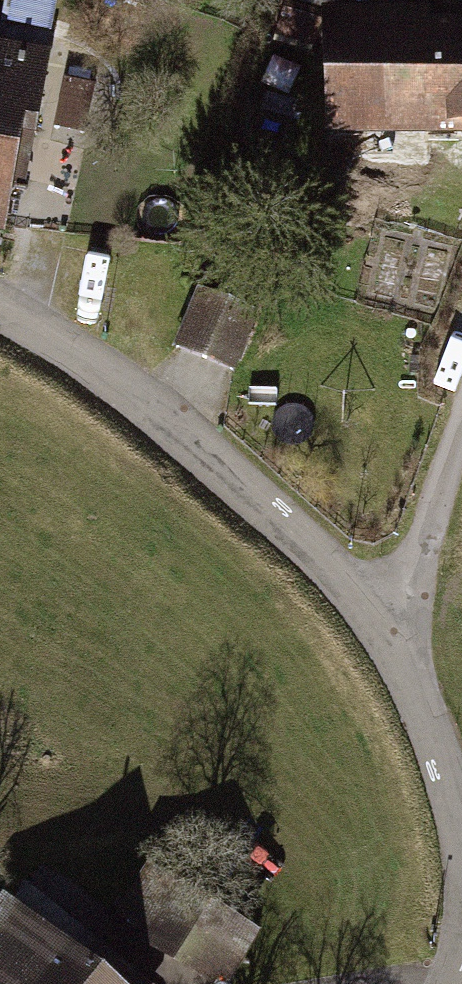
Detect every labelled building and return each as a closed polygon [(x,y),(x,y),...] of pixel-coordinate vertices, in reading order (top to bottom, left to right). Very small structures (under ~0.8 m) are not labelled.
[(17,31),(58,40),(67,0),(24,0),(17,31)] [(286,48),(331,61),(337,38),(337,13),(345,13),(349,0),(300,0),(286,48)] [(461,151),(461,27),(444,27),(444,12),(345,13),(337,13),(337,38),(339,140),(401,139),(401,151),(461,151)] [(17,246),(39,140),(54,144),(72,59),(0,44),(0,242),(17,246)] [(205,299),(184,353),(240,374),(261,320),(205,299)] [(82,956),(0,899),(0,983),(60,983),(82,956)] [(60,983),(121,983),(82,956),(60,983)]
